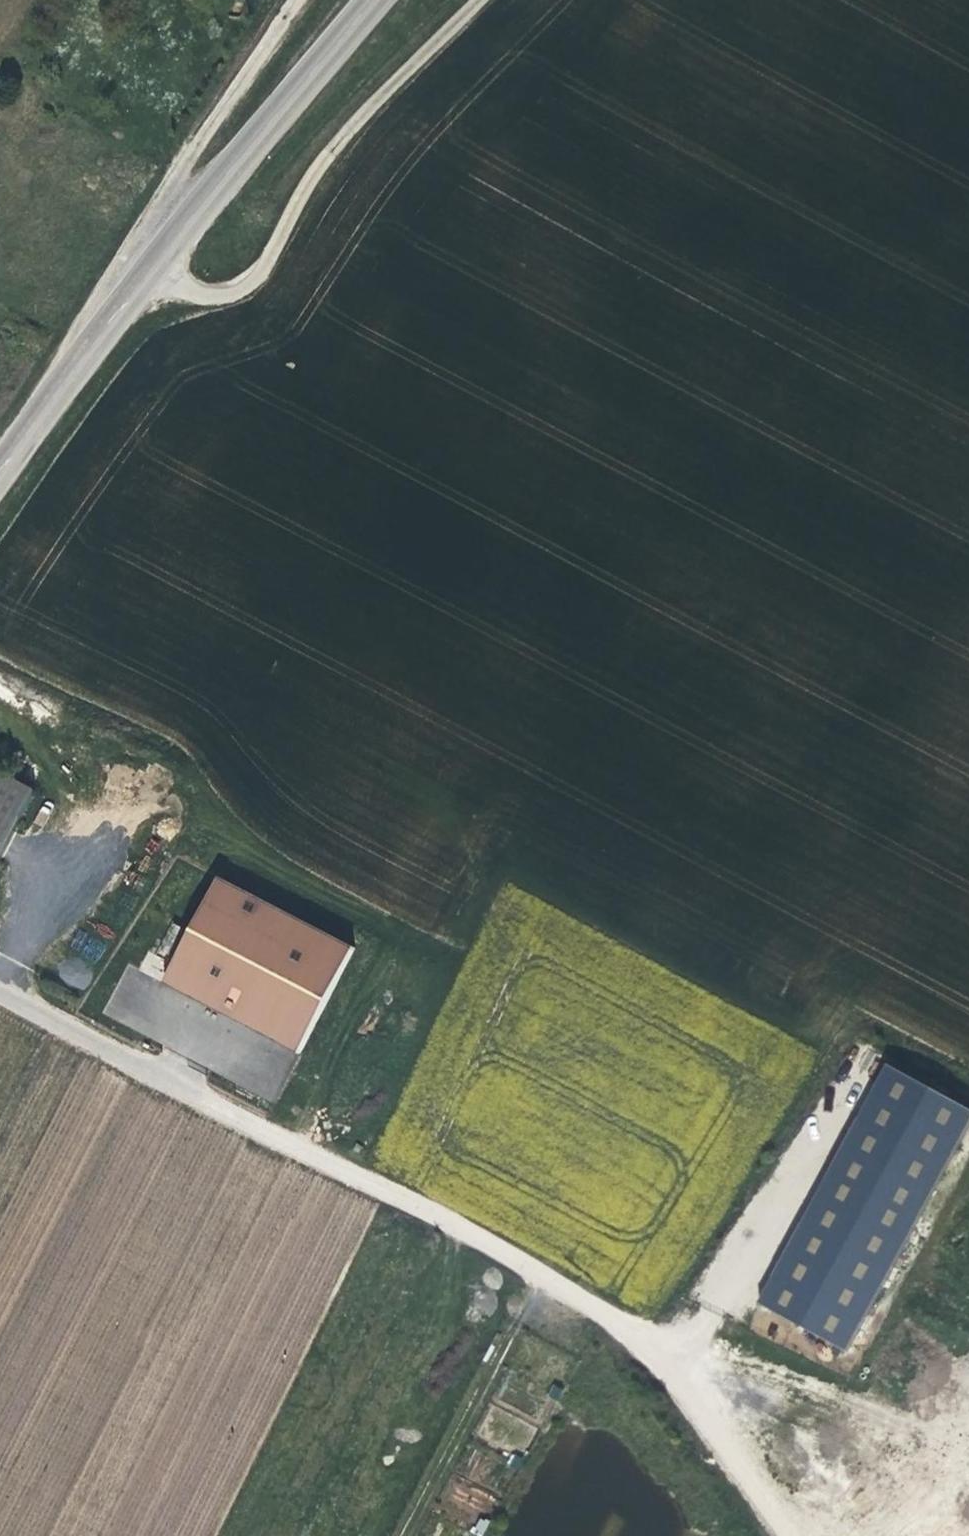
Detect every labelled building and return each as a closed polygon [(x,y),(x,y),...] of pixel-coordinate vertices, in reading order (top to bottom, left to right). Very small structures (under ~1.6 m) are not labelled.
[(0,772),(0,859),(36,791),(0,772)] [(220,877),(165,982),(300,1053),(355,949),(220,877)] [(80,928),(68,946),(73,949),(56,975),(79,990),(108,947),(80,928)] [(158,978),(166,961),(147,952),(139,970),(158,978)] [(886,1067),(757,1305),(846,1353),(968,1125),(968,1110),(886,1067)]
